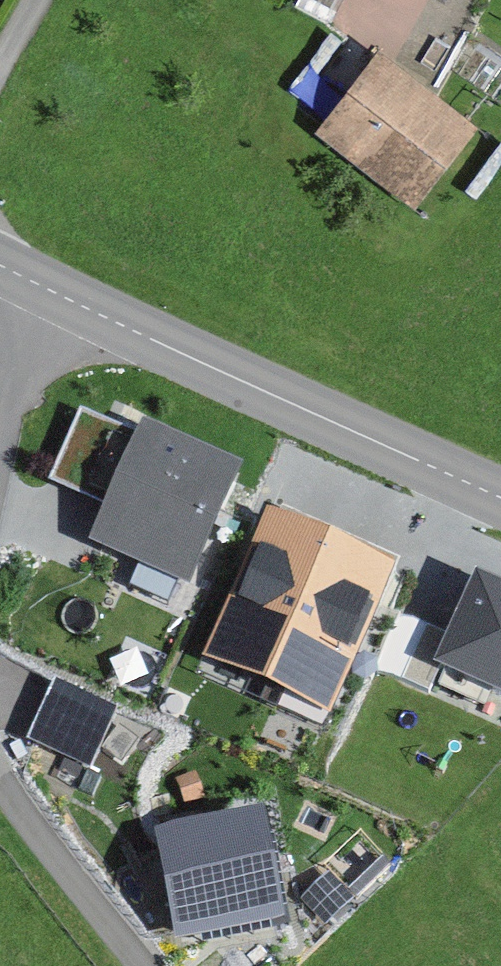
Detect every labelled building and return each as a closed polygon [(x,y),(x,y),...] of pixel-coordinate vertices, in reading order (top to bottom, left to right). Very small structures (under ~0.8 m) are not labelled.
[(296,3),(326,19),(336,0),(298,0),(296,3)] [(465,129),(381,64),(328,132),(412,197),(465,129)] [(241,460),(145,416),(90,537),(186,581),(241,460)] [(204,654),(264,680),(331,526),(270,500),(204,654)] [(264,680),(327,707),(393,553),(331,526),(264,680)] [(434,658),(500,689),(500,577),(476,566),(434,658)] [(117,703),(57,677),(28,736),(92,768),(117,703)] [(264,804),(154,826),(177,934),(286,912),(264,804)]
